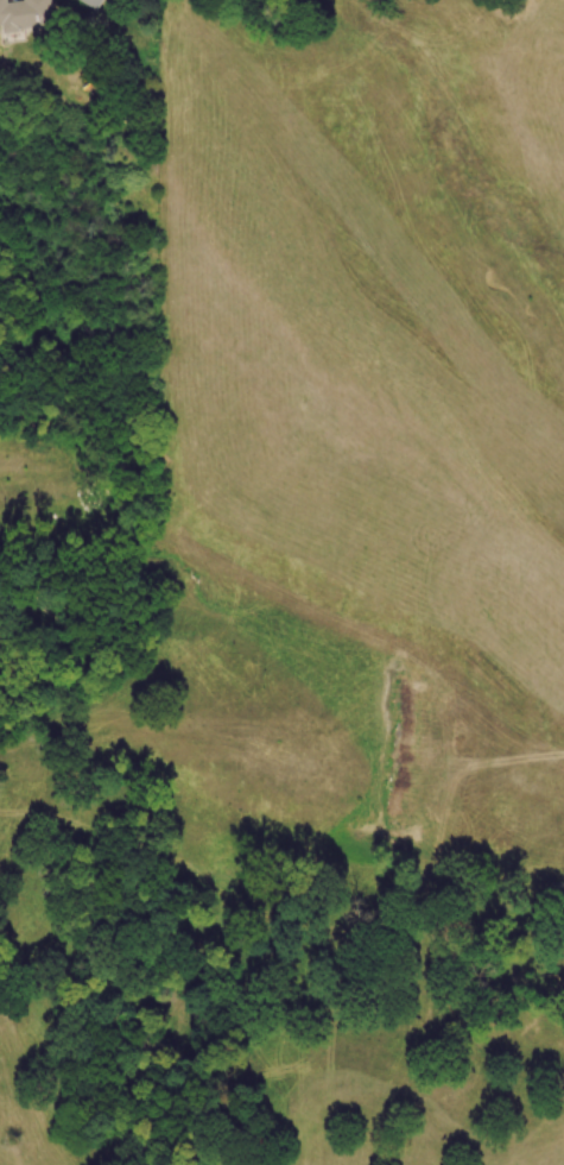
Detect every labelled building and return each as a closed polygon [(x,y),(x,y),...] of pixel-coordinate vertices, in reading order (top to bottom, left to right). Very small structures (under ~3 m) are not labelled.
[(1,24),(1,33),(55,26),(52,0),(23,0),(6,2),(6,0),(0,0),(0,24),(1,24)] [(97,10),(103,0),(79,0),(97,10)]
